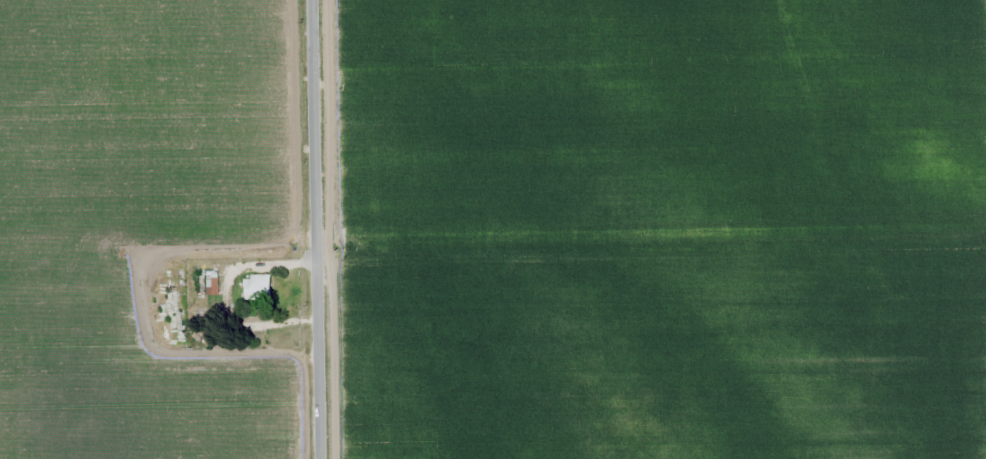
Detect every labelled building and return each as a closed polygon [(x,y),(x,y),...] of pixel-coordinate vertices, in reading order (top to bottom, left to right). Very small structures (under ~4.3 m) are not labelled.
[(270,275),(244,275),(244,300),(270,300),(270,275)]
